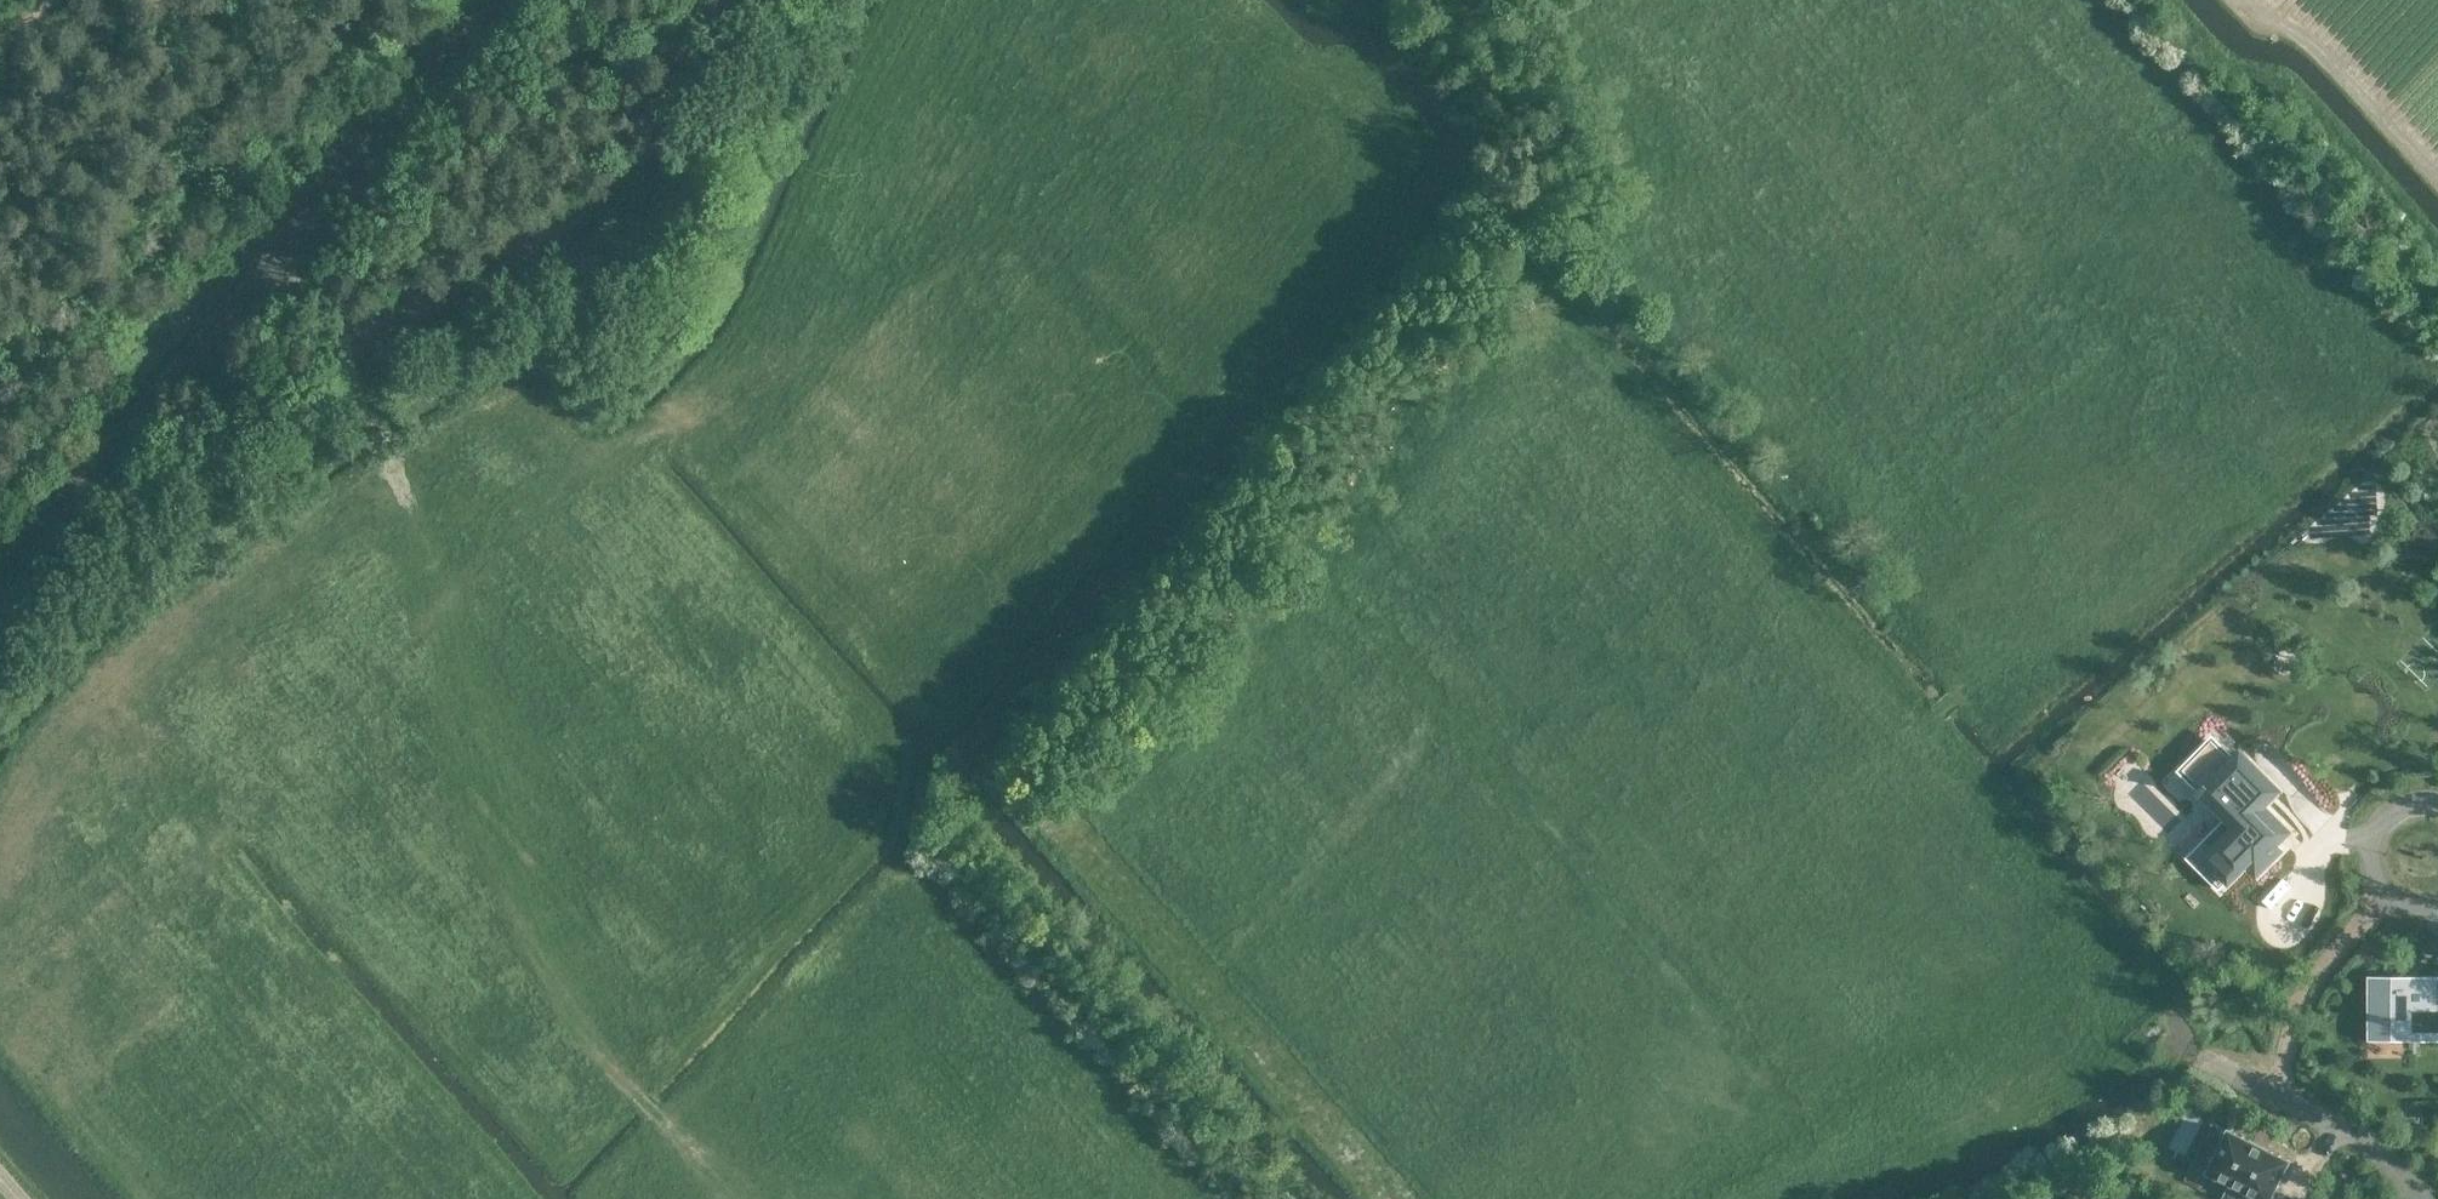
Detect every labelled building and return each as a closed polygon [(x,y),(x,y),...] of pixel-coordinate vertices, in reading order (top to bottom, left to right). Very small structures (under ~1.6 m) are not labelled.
[(2203,841),(2187,857),(2218,889),(2244,863),(2255,874),(2280,849),(2275,844),(2287,832),(2261,806),(2276,790),(2239,754),(2233,760),(2214,741),(2188,768),(2204,784),(2195,792),(2199,796),(2201,793),(2235,827),(2212,850),(2203,841)] [(2367,975),(2367,1019),(2385,1019),(2385,1022),(2391,1022),(2391,1028),(2437,1028),(2437,983),(2394,983),(2394,977),(2369,977),(2369,975),(2367,975)] [(2207,1171),(2210,1173),(2210,1172),(2263,1198),(2294,1198),(2274,1189),(2289,1161),(2290,1159),(2287,1158),(2287,1159),(2231,1131),(2232,1130),(2229,1128),(2228,1130),(2228,1131),(2209,1170),(2208,1169),(2207,1171)]
